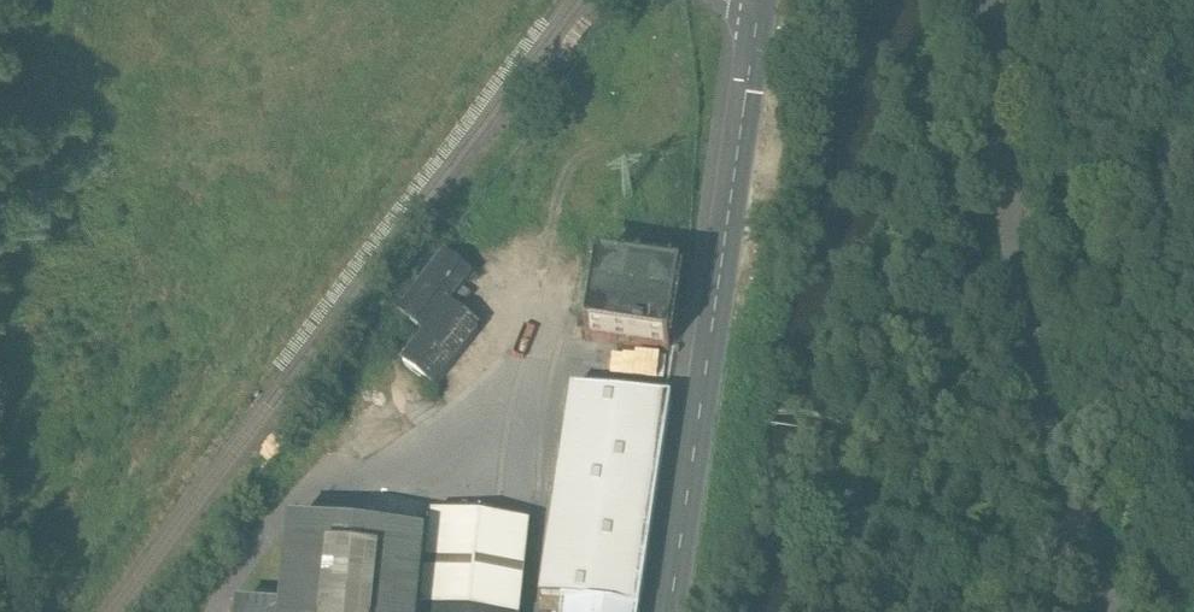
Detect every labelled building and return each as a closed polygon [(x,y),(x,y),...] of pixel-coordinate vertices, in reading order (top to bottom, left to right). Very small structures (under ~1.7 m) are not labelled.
[(471,279),(445,257),(398,315),(424,336),(402,365),(434,389),(479,332),(457,315),(471,298),(462,290),(471,279)] [(649,271),(601,264),(594,333),(671,343),(681,277),(649,271)] [(672,402),(560,391),(559,394),(560,394),(560,420),(541,603),(542,604),(542,611),(550,611),(641,611),(672,402)] [(296,532),(290,536),(282,611),(518,611),(527,527),(432,517),(431,521),(421,520),(419,544),(296,532)]
